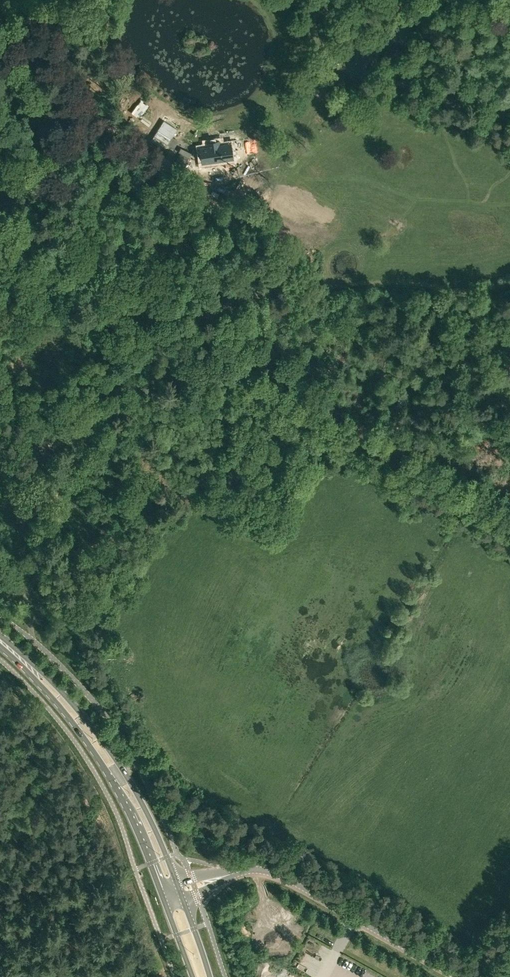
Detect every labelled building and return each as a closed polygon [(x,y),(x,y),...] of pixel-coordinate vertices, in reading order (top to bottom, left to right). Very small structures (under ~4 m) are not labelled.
[(207,147),(200,148),(201,157),(203,156),(204,162),(232,158),(230,150),(229,144),(219,145),(218,141),(206,143),(207,147)]
